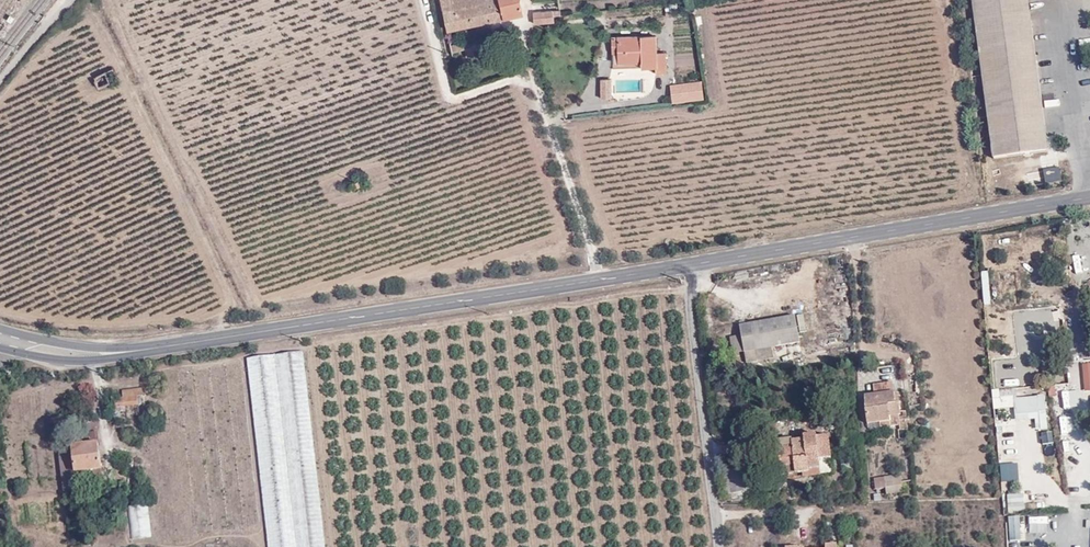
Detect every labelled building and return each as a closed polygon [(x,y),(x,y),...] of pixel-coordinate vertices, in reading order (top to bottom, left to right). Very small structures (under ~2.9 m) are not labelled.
[(446,26),(523,12),(522,0),(442,0),(446,26)] [(1029,0),(973,0),(994,155),(1048,149),(1029,0)] [(550,11),(531,15),(532,22),(551,19),(550,11)] [(618,49),(618,60),(642,59),(642,65),(657,65),(657,71),(666,72),(666,51),(657,51),(657,34),(612,35),(612,49),(618,49)] [(473,49),(472,42),(450,45),(451,52),(473,49)] [(115,79),(109,68),(93,78),(98,88),(115,79)] [(611,98),(610,79),(602,79),(602,98),(611,98)] [(702,82),(670,84),(672,102),(703,100),(702,82)] [(1058,167),(1026,172),(1028,186),(1061,182),(1058,167)] [(1089,247),(1089,224),(1080,226),(1083,248),(1089,247)] [(990,305),(988,286),(1021,284),(1020,275),(981,277),(982,305),(990,305)] [(799,314),(742,320),(746,362),(754,361),(753,355),(759,355),(759,359),(775,359),(775,345),(801,342),(799,314)] [(1016,330),(1033,327),(1032,320),(1015,323),(1016,330)] [(802,355),(804,363),(827,359),(826,350),(802,355)] [(251,359),(271,546),(327,546),(305,353),(251,359)] [(245,363),(179,370),(198,534),(263,527),(245,363)] [(893,408),(897,408),(896,387),(876,388),(877,399),(868,399),(869,426),(881,425),(893,425),(893,408)] [(124,399),(113,400),(114,406),(142,403),(141,397),(139,397),(139,396),(141,395),(141,389),(124,391),(124,399)] [(1014,420),(1034,418),(1035,430),(1047,429),(1044,395),(1013,398),(1014,420)] [(902,407),(897,408),(893,408),(893,425),(881,425),(881,431),(903,430),(902,407)] [(797,464),(797,473),(810,472),(810,468),(821,467),(821,457),(832,456),(831,433),(819,434),(819,429),(806,430),(807,437),(796,437),(792,433),(780,433),(782,464),(797,464)] [(68,437),(69,449),(99,445),(97,433),(68,437)] [(1052,433),(1042,433),(1043,443),(1053,443),(1052,433)] [(99,445),(69,449),(56,451),(62,498),(76,496),(74,483),(73,474),(104,470),(99,445)] [(797,474),(797,473),(797,464),(782,464),(782,474),(797,474)] [(73,474),(74,483),(105,479),(104,470),(73,474)] [(751,473),(722,475),(724,497),(752,496),(751,473)] [(902,479),(884,480),(885,497),(903,495),(902,479)] [(1004,495),(1005,512),(1024,510),(1023,493),(1004,495)] [(128,506),(131,538),(150,537),(148,504),(128,506)] [(1033,528),(1040,528),(1039,516),(1015,518),(1016,536),(1033,535),(1033,528)]
